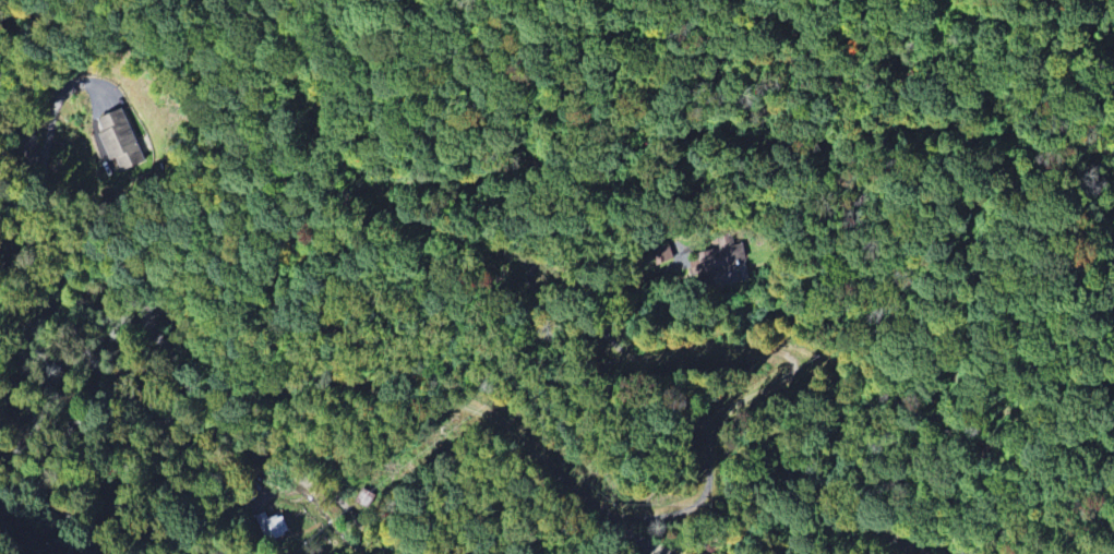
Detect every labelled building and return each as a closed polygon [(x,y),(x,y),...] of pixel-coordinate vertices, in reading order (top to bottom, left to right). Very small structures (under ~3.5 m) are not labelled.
[(115,169),(141,159),(121,109),(97,119),(102,131),(99,132),(115,169)] [(651,249),(657,266),(674,259),(667,243),(651,249)] [(266,517),(265,513),(256,516),(264,542),(288,535),(282,512),(266,517)]
